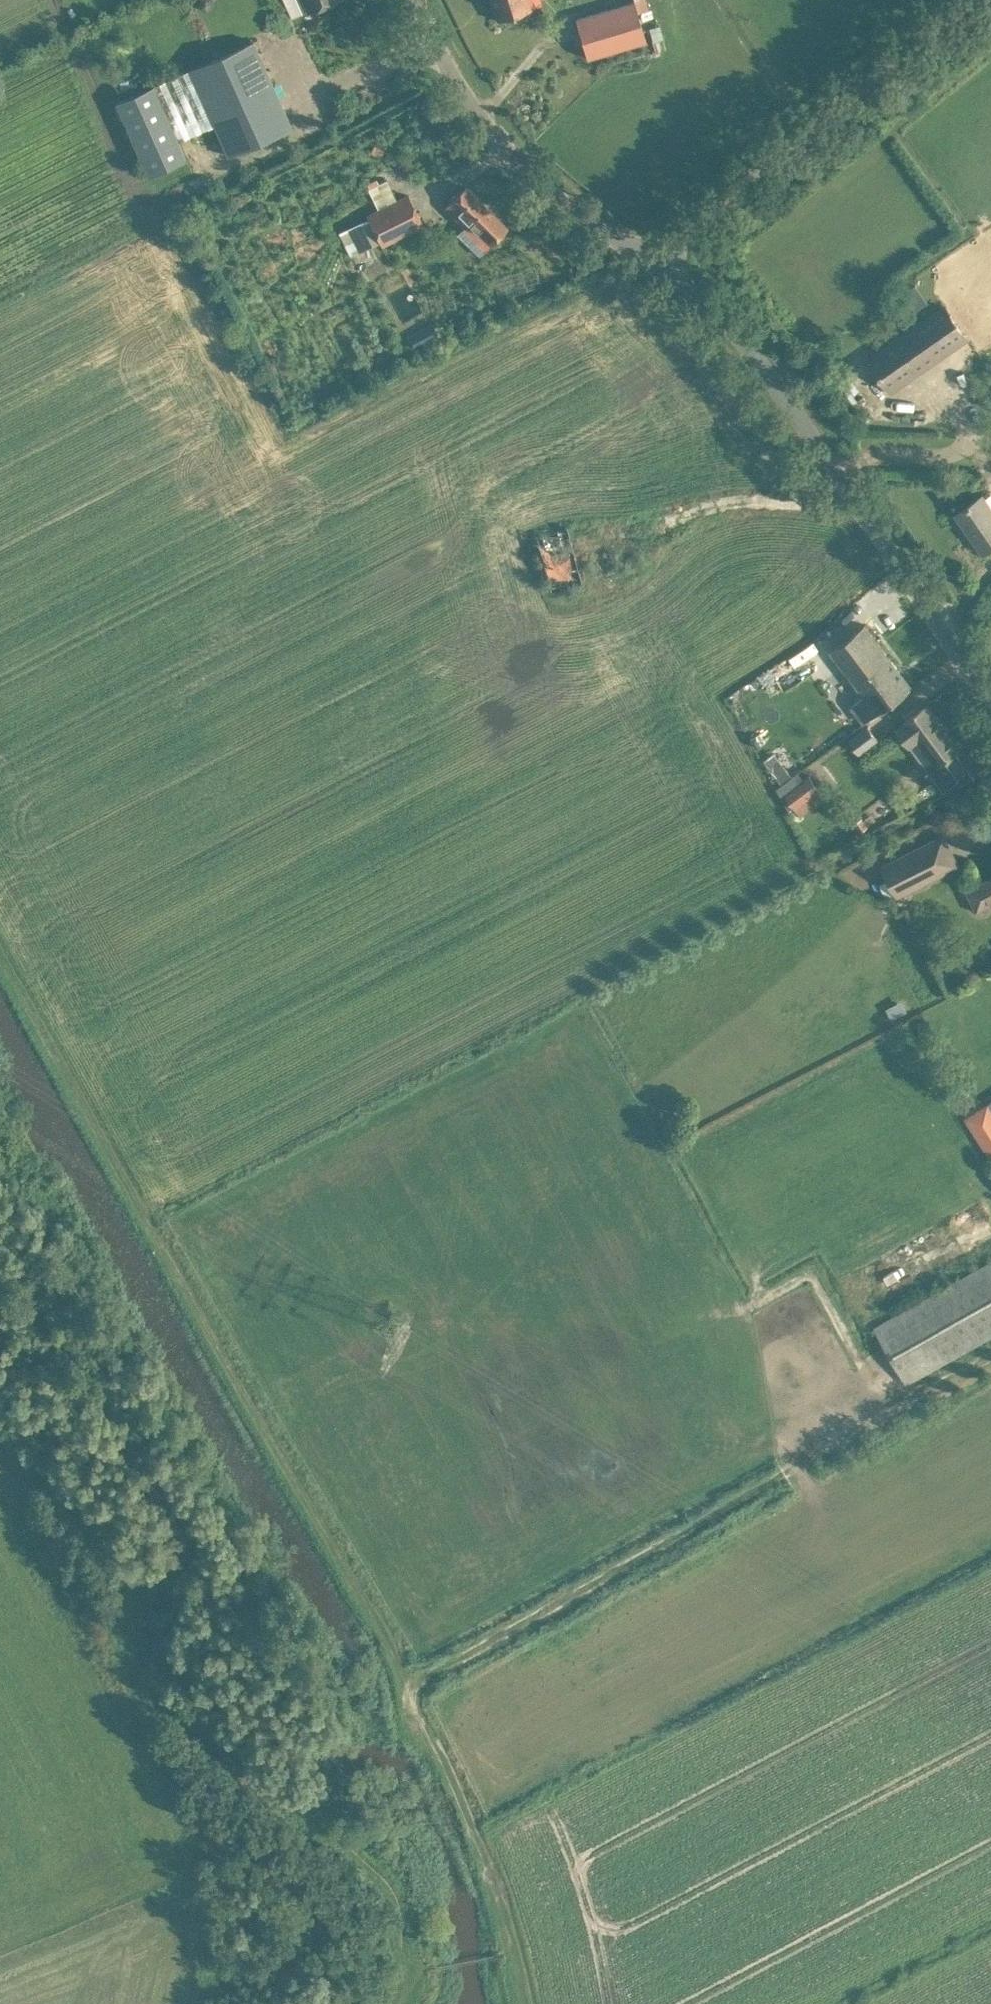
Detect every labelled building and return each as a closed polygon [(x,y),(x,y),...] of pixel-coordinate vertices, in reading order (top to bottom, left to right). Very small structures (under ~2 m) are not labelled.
[(308,11),(322,4),(332,0),(303,0),(308,11)] [(497,19),(531,8),(528,0),(491,0),(497,19)] [(637,11),(649,8),(647,0),(634,0),(634,1),(575,18),(587,57),(646,40),(637,11)] [(292,126),(253,40),(189,69),(153,82),(179,139),(214,124),(228,155),(292,126)] [(153,82),(114,99),(148,175),(187,158),(179,139),(153,82)] [(374,145),(371,151),(380,156),(383,149),(374,145)] [(445,206),(464,225),(468,221),(490,244),(507,227),(465,186),(445,206)] [(365,212),(381,244),(424,223),(407,191),(365,212)] [(870,358),(891,389),(967,336),(946,305),(870,358)] [(429,324),(407,335),(413,349),(435,337),(435,336),(439,334),(434,323),(429,325),(429,324)] [(984,551),(990,546),(990,507),(983,495),(957,512),(984,551)] [(536,534),(551,591),(582,582),(566,526),(547,531),(536,534)] [(831,649),(855,680),(889,655),(865,623),(831,649)] [(889,655),(855,680),(866,695),(852,705),(865,722),(912,686),(889,655)] [(907,720),(896,728),(909,746),(920,738),(940,765),(960,750),(926,704),(906,719),(907,720)] [(849,739),(859,752),(878,738),(869,725),(849,739)] [(786,765),(776,773),(783,783),(794,775),(786,765)] [(954,781),(957,785),(972,778),(967,771),(954,781)] [(797,809),(823,790),(810,773),(785,792),(797,809)] [(855,822),(861,831),(869,825),(863,817),(855,822)] [(883,867),(897,895),(958,864),(943,836),(883,867)] [(969,889),(979,910),(990,904),(990,878),(969,889)] [(990,1158),(990,1104),(988,1099),(964,1114),(990,1158)] [(907,1382),(990,1335),(990,1262),(876,1326),(907,1382)]
